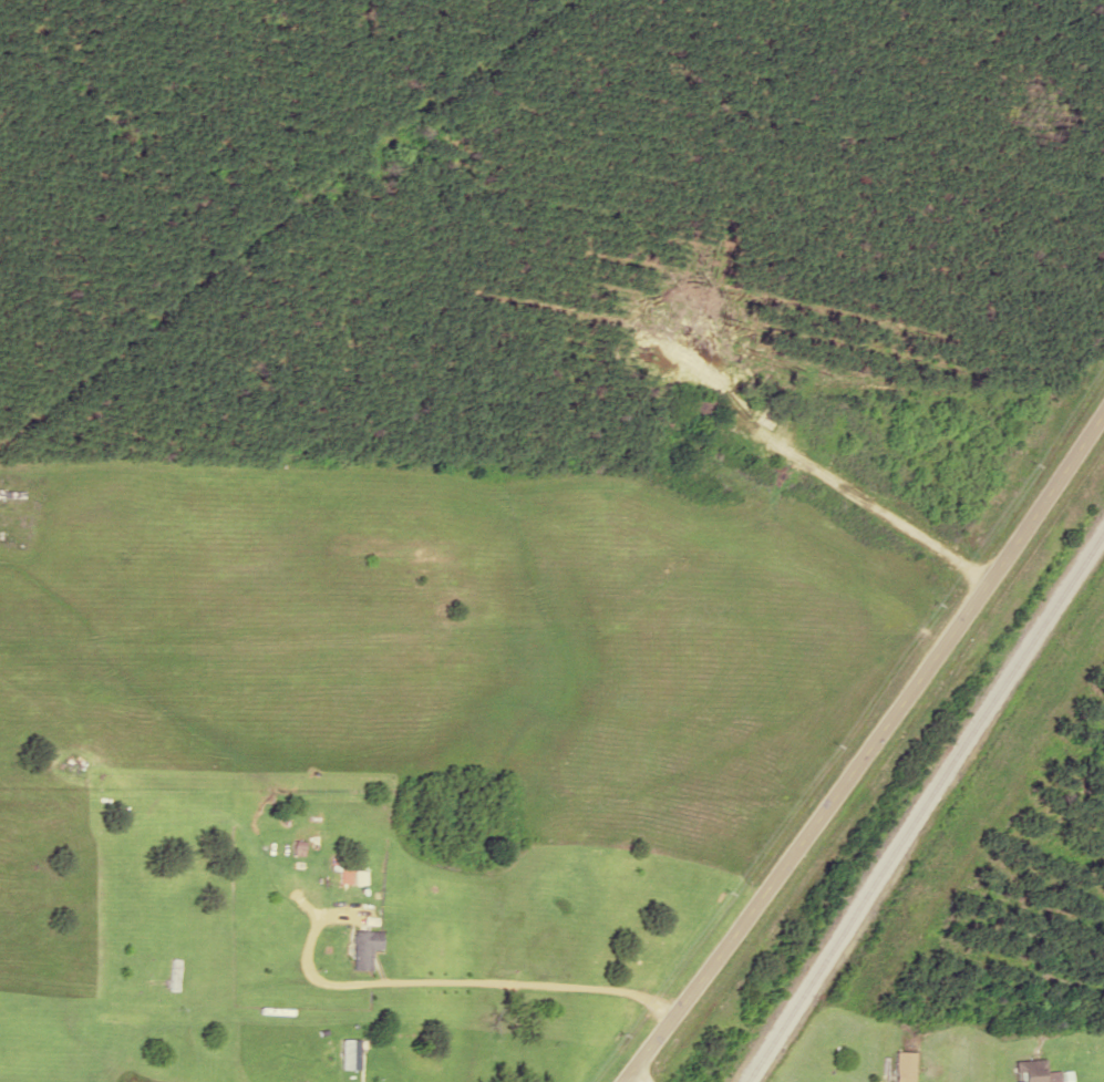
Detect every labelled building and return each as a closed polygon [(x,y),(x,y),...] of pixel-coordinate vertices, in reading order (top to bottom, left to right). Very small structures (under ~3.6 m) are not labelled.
[(719,405),(694,390),(677,417),(702,432),(719,405)] [(20,490),(0,490),(0,498),(20,498),(20,490)] [(352,969),(369,969),(369,948),(380,948),(380,930),(352,930),(352,969)] [(357,1038),(340,1038),(340,1069),(357,1069),(357,1038)] [(894,1051),(894,1081),(912,1081),(912,1051),(894,1051)] [(1013,1081),(1045,1081),(1045,1059),(1013,1059),(1013,1081)]
